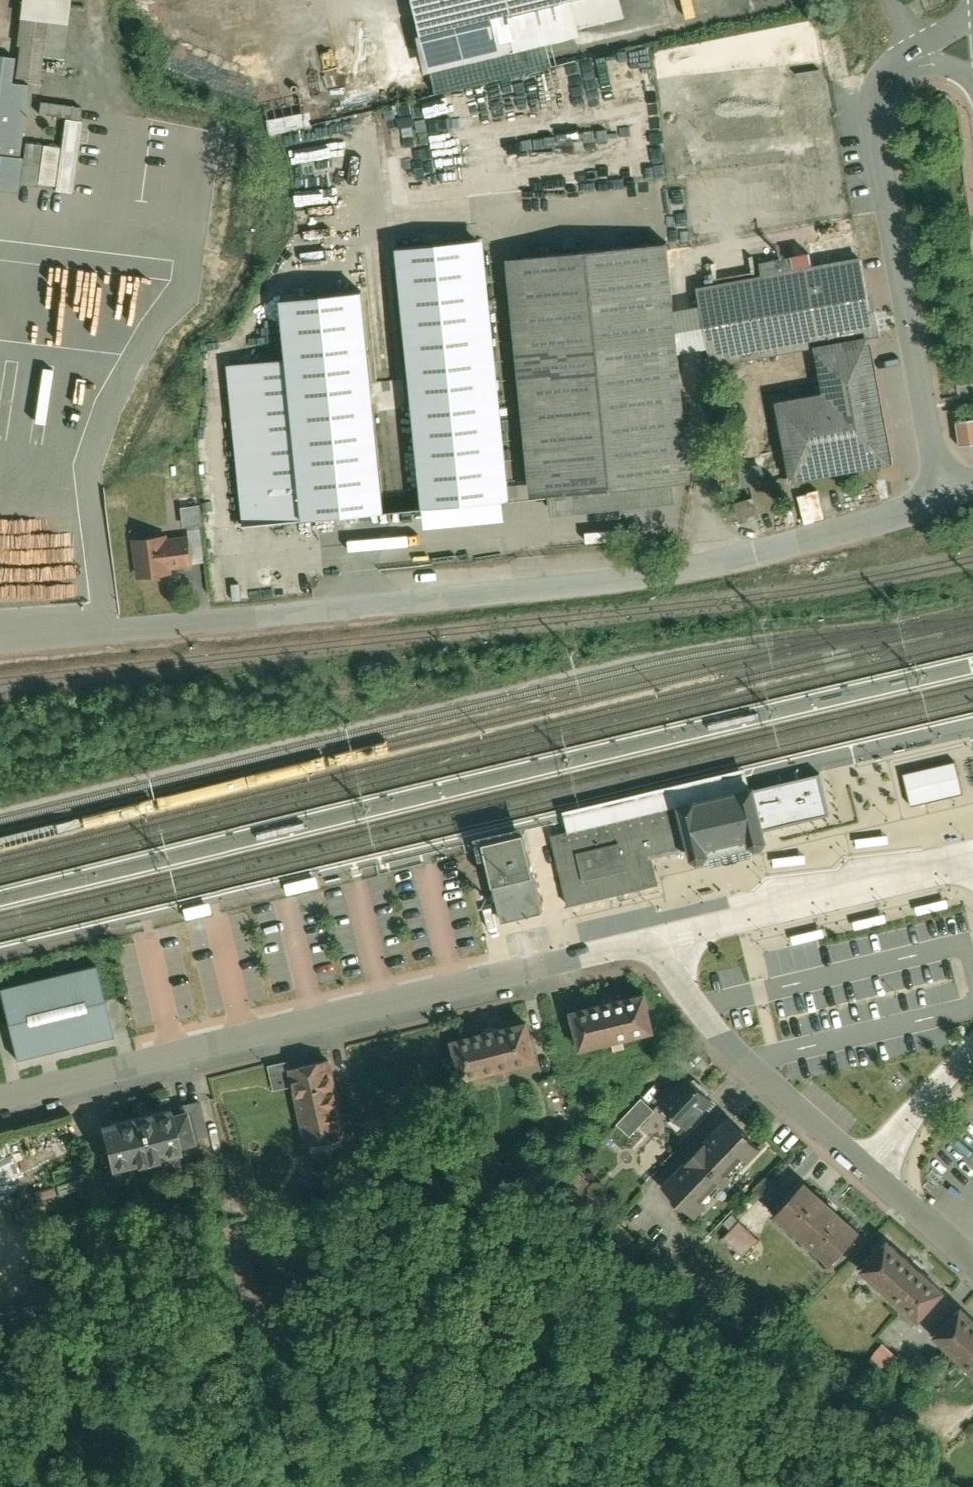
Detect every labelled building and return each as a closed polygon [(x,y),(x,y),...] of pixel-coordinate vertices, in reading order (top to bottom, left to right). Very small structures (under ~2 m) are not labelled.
[(20,44),(24,44),(20,75),(44,78),(47,54),(70,57),(77,0),(26,0),(20,44)] [(416,49),(575,14),(578,27),(624,17),(621,0),(405,0),(416,49)] [(24,190),(28,155),(24,155),(33,81),(17,79),(20,55),(0,53),(0,187),(24,190)] [(378,243),(403,503),(418,502),(420,523),(502,515),(500,494),(518,492),(495,250),(493,232),(378,243)] [(689,476),(677,349),(707,344),(711,365),(813,346),(821,386),(773,395),(789,481),(893,462),(869,335),(881,333),(875,301),(869,303),(859,252),(801,263),(799,252),(780,256),(778,245),(754,250),(758,271),(695,282),(698,300),(672,305),(666,234),(505,249),(528,491),(544,489),(546,511),(672,499),(670,477),(689,476)] [(297,513),(382,505),(360,281),(276,289),(282,355),(224,361),(236,482),(293,476),(297,513)] [(972,443),(972,417),(956,419),(959,445),(972,443)] [(128,537),(135,579),(171,573),(170,567),(191,563),(186,533),(165,537),(164,531),(128,537)] [(905,772),(913,803),(964,791),(957,760),(905,772)] [(562,809),(567,831),(714,796),(750,787),(745,766),(562,809)] [(819,772),(755,788),(754,786),(750,787),(714,796),(567,831),(557,833),(550,835),(567,905),(659,883),(653,858),(690,849),(692,858),(697,862),(707,860),(710,858),(728,853),(750,847),(756,848),(763,846),(767,840),(765,829),(829,813),(819,772)] [(502,918),(543,909),(525,832),(484,841),(502,918)] [(316,875),(286,883),(288,894),(319,887),(316,875)] [(211,913),(208,902),(182,908),(185,919),(211,913)] [(112,1035),(95,964),(0,986),(0,996),(6,1023),(15,1058),(112,1035)] [(653,1034),(642,989),(562,1007),(573,1053),(609,1045),(611,1056),(626,1052),(623,1041),(653,1034)] [(538,1058),(526,1009),(446,1028),(458,1077),(538,1058)] [(329,1056),(286,1065),(285,1061),(266,1065),(271,1090),(290,1086),(303,1147),(346,1138),(329,1056)] [(681,1135),(712,1101),(681,1073),(657,1101),(672,1114),(665,1121),(681,1135)] [(629,1137),(654,1110),(640,1097),(616,1125),(629,1137)] [(172,1111),(99,1127),(110,1175),(182,1158),(172,1111)] [(695,1219),(762,1146),(725,1112),(657,1185),(695,1219)] [(14,1177),(8,1142),(0,1143),(0,1179),(14,1177)] [(826,1265),(859,1230),(802,1176),(769,1211),(826,1265)] [(758,1239),(738,1220),(720,1238),(740,1257),(758,1239)] [(915,1318),(946,1284),(886,1232),(856,1266),(915,1318)] [(959,1298),(929,1327),(972,1372),(972,1312),(959,1298)] [(897,1357),(880,1343),(868,1359),(884,1372),(897,1357)]
